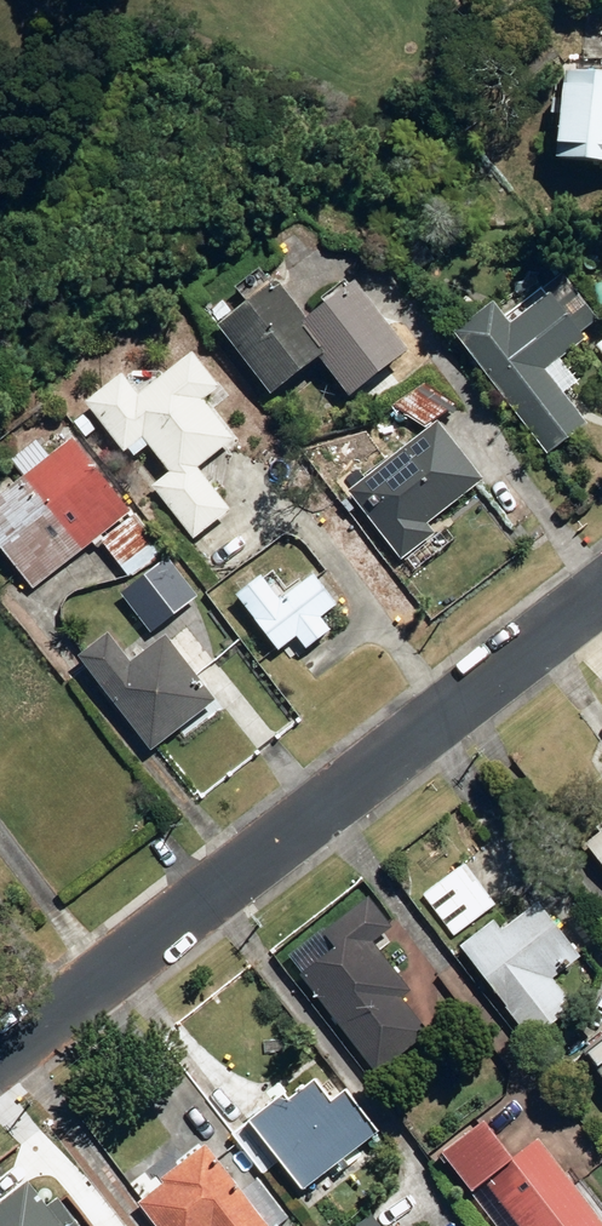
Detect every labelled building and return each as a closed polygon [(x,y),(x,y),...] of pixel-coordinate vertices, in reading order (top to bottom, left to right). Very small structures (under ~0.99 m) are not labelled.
[(601,166),(601,76),(564,71),(554,160),(601,166)] [(321,371),(352,410),(410,364),(355,295),(309,332),(277,292),(219,339),(274,408),(321,371)] [(451,337),(548,456),(584,426),(543,374),(582,342),(547,300),(507,329),(490,306),(451,337)] [(153,494),(194,543),(228,514),(196,476),(232,446),(204,412),(221,398),(192,364),(139,407),(122,385),(87,414),(124,459),(142,444),(170,480),(153,494)] [(350,502),(402,569),(434,543),(427,535),(483,490),(438,433),(350,502)] [(129,519),(73,446),(0,500),(0,553),(31,594),(129,519)] [(130,525),(102,547),(130,584),(158,563),(130,525)] [(122,602),(152,641),(198,605),(168,566),(122,602)] [(237,604),(280,659),(297,646),(307,658),(331,638),(322,627),(338,615),(314,584),(281,610),(262,585),(237,604)] [(206,637),(219,653),(236,640),(222,624),(206,637)] [(81,666),(152,760),(216,712),(167,646),(132,672),(110,644),(81,666)] [(579,848),(601,877),(601,829),(579,848)] [(421,896),(454,937),(488,910),(456,869),(421,896)] [(298,977),(375,1076),(427,1035),(399,999),(408,992),(371,945),(390,930),(366,900),(321,934),(334,949),(298,977)] [(458,949),(529,1042),(565,1015),(559,1007),(566,1002),(550,981),(578,960),(536,905),(500,933),(492,923),(458,949)] [(578,1054),(601,1087),(601,1036),(578,1054)] [(245,1126),(299,1195),(374,1137),(341,1097),(327,1108),(310,1086),(284,1107),(279,1101),(245,1126)] [(514,1225),(599,1225),(535,1142),(509,1163),(480,1126),(439,1157),(469,1196),(482,1185),(514,1225)] [(202,1148),(160,1180),(164,1185),(137,1206),(152,1225),(262,1225),(202,1148)] [(58,1198),(46,1207),(29,1183),(0,1204),(0,1225),(78,1225),(58,1198)] [(370,1217),(359,1225),(377,1225),(370,1217)]
